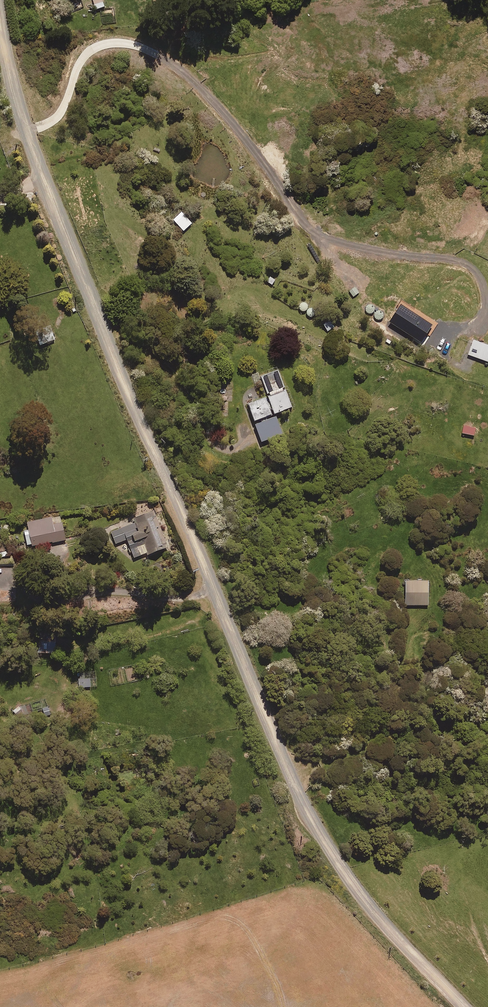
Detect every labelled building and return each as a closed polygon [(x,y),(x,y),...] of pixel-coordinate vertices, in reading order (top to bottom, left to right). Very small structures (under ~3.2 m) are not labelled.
[(104,6),(102,0),(93,0),(92,0),(95,9),(104,6)] [(183,230),(191,222),(184,214),(175,222),(183,230)] [(372,277),(364,271),(360,277),(368,282),(372,277)] [(272,286),(277,279),(269,274),(264,281),(272,286)] [(403,341),(417,319),(399,307),(392,317),(380,310),(373,321),(403,341)] [(335,325),(331,318),(323,324),(327,330),(335,325)] [(54,339),(49,324),(34,329),(39,345),(54,339)] [(472,338),(461,363),(451,358),(449,364),(468,373),(476,357),(487,362),(487,345),(472,338)] [(277,369),(260,376),(274,413),(291,407),(277,369)] [(264,397),(247,404),(253,421),(271,414),(264,397)] [(283,433),(275,416),(255,424),(262,441),(283,433)] [(473,435),(475,427),(463,425),(462,433),(473,435)] [(134,559),(167,546),(153,509),(132,517),(133,518),(109,528),(115,544),(127,539),(134,559)] [(27,546),(65,540),(61,516),(27,522),(28,531),(24,531),(27,546)] [(428,604),(427,579),(405,580),(406,605),(428,604)] [(54,652),(54,635),(36,635),(35,652),(54,652)] [(96,686),(96,671),(78,671),(79,687),(96,686)]
